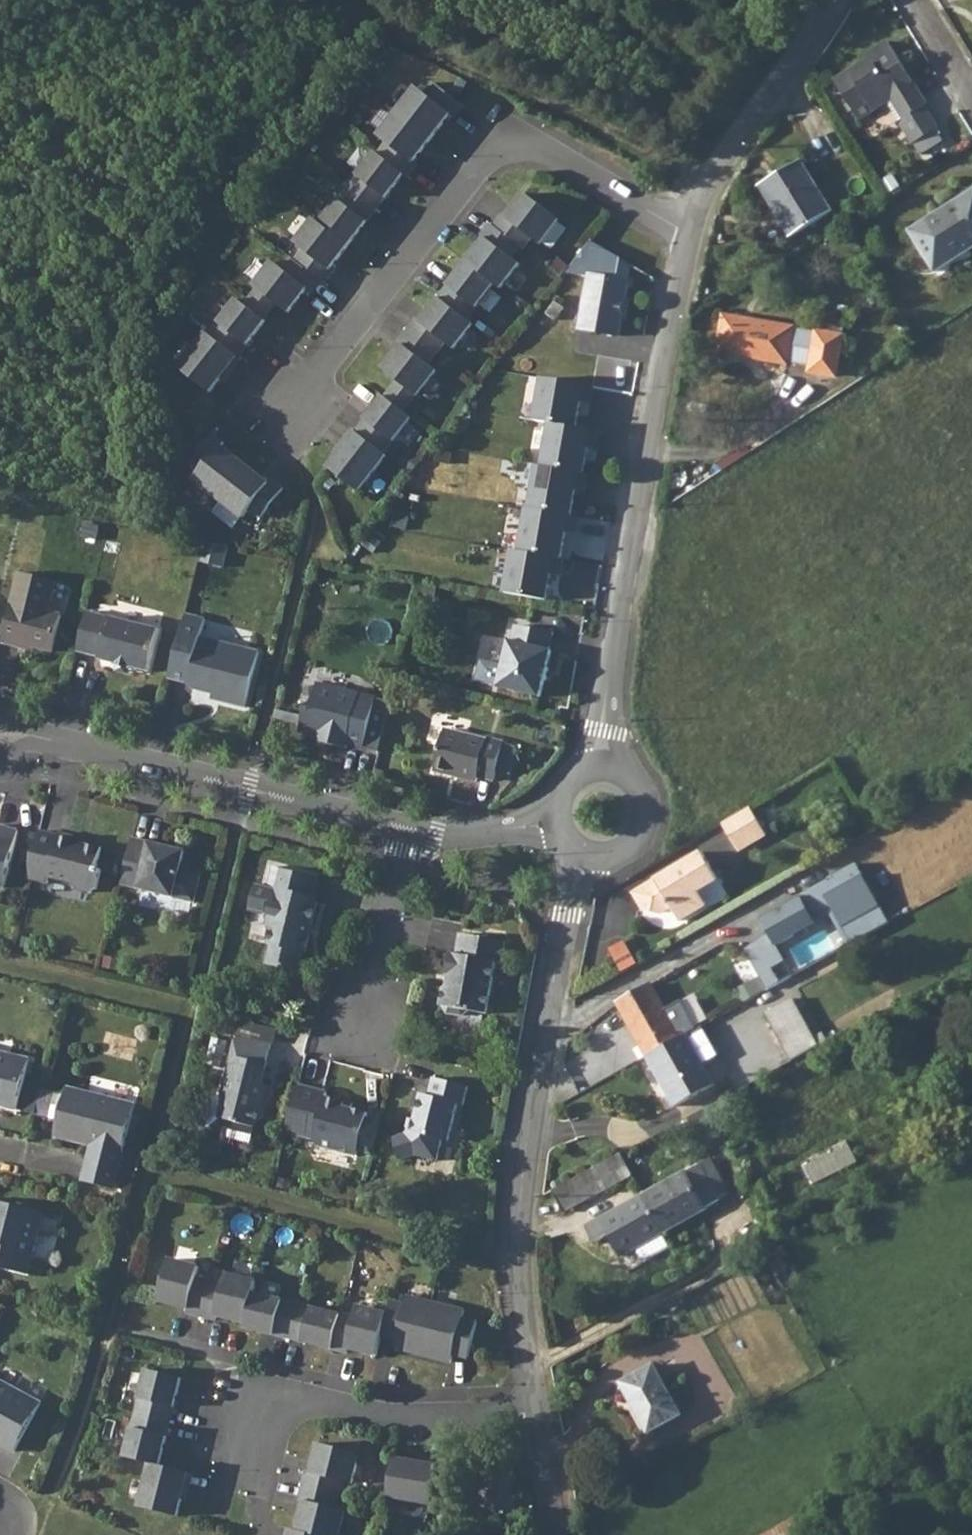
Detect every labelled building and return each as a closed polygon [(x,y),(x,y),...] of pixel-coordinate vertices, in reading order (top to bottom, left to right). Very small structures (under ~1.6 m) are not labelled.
[(872,56),(836,80),(861,119),(875,111),(873,107),(889,97),(916,140),(940,126),(886,41),(870,52),(872,56)] [(425,92),(416,85),(397,110),(431,136),(449,113),(453,115),(462,103),(433,81),(425,92)] [(431,136),(397,110),(378,134),(387,141),(378,152),(403,172),(407,174),(416,163),(412,160),(431,136)] [(378,152),(376,150),(348,186),(376,208),(403,172),(378,152)] [(802,160),(762,185),(794,236),(834,212),(802,160)] [(376,208),(348,186),(320,221),(348,243),(376,208)] [(506,212),(496,224),(522,243),(525,246),(534,235),(543,241),(561,217),(527,191),(509,215),(506,212)] [(971,248),(971,192),(910,230),(936,271),(971,248)] [(330,267),(348,243),(320,221),(314,216),(295,241),(304,247),(295,259),(319,277),(324,281),(333,269),(330,267)] [(487,236),(469,260),(497,281),(503,285),(522,261),(513,254),(522,243),(496,224),(493,221),(484,233),(487,236)] [(592,241),(568,272),(591,276),(582,329),(619,336),(629,280),(617,278),(620,259),(592,241)] [(310,290),(319,277),(295,259),(290,255),(282,266),(273,259),(254,284),(257,285),(276,301),(288,310),(306,287),(310,290)] [(469,260),(441,295),(469,316),(497,281),(469,260)] [(257,285),(243,303),(263,319),(276,301),(257,285)] [(419,316),(410,327),(439,350),(448,339),(456,346),(475,321),(469,316),(441,295),(423,319),(419,316)] [(243,303),(235,297),(207,332),(235,354),(263,319),(243,303)] [(724,314),(717,352),(790,364),(791,361),(809,364),(808,372),(839,377),(844,344),(846,334),(819,329),(816,329),(815,332),(796,329),(796,327),(747,319),(724,314)] [(822,316),(819,329),(846,334),(847,321),(822,316)] [(419,391),(420,392),(439,367),(431,361),(439,350),(410,327),(401,340),(404,342),(386,366),(400,376),(419,391)] [(207,332),(204,330),(177,366),(207,389),(218,376),(235,354),(207,332)] [(235,354),(218,376),(221,379),(238,356),(235,354)] [(400,376),(387,392),(406,408),(419,391),(400,376)] [(580,386),(538,379),(532,419),(574,426),(580,386)] [(387,392),(359,428),(387,450),(414,414),(406,408),(387,392)] [(589,430),(546,423),(540,463),(582,470),(589,430)] [(355,426),(339,448),(342,450),(359,428),(355,426)] [(331,464),(362,488),(390,452),(387,450),(359,428),(342,450),(331,464)] [(201,469),(194,478),(219,497),(245,463),(222,445),(224,441),(212,431),(190,460),(201,469)] [(245,463),(219,497),(243,516),(250,507),(261,516),(283,487),(272,478),(269,481),(245,463)] [(577,471),(534,464),(528,505),(571,511),(577,471)] [(567,514),(524,507),(518,548),(561,554),(567,514)] [(226,547),(203,541),(198,561),(221,567),(226,547)] [(553,557),(510,551),(504,591),(546,597),(553,557)] [(54,579),(18,570),(0,640),(17,645),(18,641),(32,645),(51,650),(60,613),(47,610),(54,579)] [(159,629),(86,611),(76,651),(100,657),(99,659),(148,672),(159,629)] [(168,678),(189,682),(194,687),(220,694),(219,699),(245,705),(259,650),(199,635),(204,617),(184,613),(168,678)] [(542,630),(505,621),(501,637),(498,636),(487,683),(529,693),(533,677),(535,677),(538,664),(537,664),(541,647),(538,647),(542,630)] [(376,696),(317,682),(312,701),(306,705),(300,729),(319,733),(326,735),(325,740),(346,746),(348,741),(364,745),(376,696)] [(486,738),(445,727),(434,768),(477,779),(478,774),(494,778),(496,770),(503,741),(486,737),(486,738)] [(517,745),(503,741),(496,770),(509,774),(517,745)] [(743,811),(716,827),(732,855),(760,838),(743,811)] [(4,888),(18,831),(0,826),(0,887),(4,888)] [(39,830),(27,877),(47,882),(49,876),(73,882),(77,888),(90,891),(97,888),(101,869),(97,868),(102,847),(76,841),(77,837),(59,832),(58,835),(39,830)] [(132,839),(121,884),(193,902),(200,876),(179,871),(183,857),(168,852),(169,848),(132,839)] [(184,852),(169,848),(168,852),(183,857),(184,852)] [(652,882),(632,895),(643,913),(656,918),(665,913),(672,926),(700,909),(693,896),(712,885),(695,856),(661,877),(661,883),(655,886),(652,882)] [(766,992),(795,977),(776,943),(831,912),(847,942),(885,921),(852,863),(756,917),(766,935),(742,949),(766,992)] [(318,877),(271,865),(266,886),(276,888),(266,925),(272,926),(268,943),(271,944),(266,963),(297,970),(302,952),(305,952),(317,902),(314,896),(318,877)] [(703,925),(664,947),(683,979),(722,956),(703,925)] [(505,940),(460,933),(456,954),(450,953),(447,974),(451,974),(449,985),(444,989),(441,1005),(443,1005),(448,1012),(462,1015),(470,1010),(487,1013),(496,961),(501,962),(505,940)] [(618,1002),(643,1044),(647,1042),(653,1052),(688,1033),(696,1029),(682,1004),(668,1012),(651,982),(618,1002)] [(793,999),(767,1014),(792,1059),(820,1045),(793,999)] [(653,1052),(648,1055),(676,1104),(715,1082),(688,1033),(653,1052)] [(271,1044),(237,1036),(222,1096),(225,1097),(220,1118),(255,1126),(258,1113),(261,1114),(268,1085),(261,1083),(271,1044)] [(643,1044),(636,1048),(642,1058),(648,1055),(653,1052),(647,1042),(643,1044)] [(17,1110),(29,1060),(0,1052),(0,1105),(17,1110)] [(468,1086),(433,1077),(428,1095),(420,1093),(413,1120),(416,1121),(414,1130),(411,1130),(411,1131),(393,1135),(399,1158),(415,1154),(437,1159),(442,1138),(448,1140),(457,1103),(463,1105),(468,1086)] [(326,1092),(297,1084),(286,1132),(314,1139),(317,1144),(357,1154),(358,1153),(366,1119),(368,1112),(351,1108),(343,1106),(345,1101),(325,1096),(326,1092)] [(136,1104),(68,1087),(56,1136),(92,1145),(83,1181),(115,1189),(136,1104)] [(366,1119),(358,1153),(372,1156),(376,1141),(381,1122),(366,1119)] [(817,1184),(862,1161),(850,1139),(805,1162),(817,1184)] [(632,1173),(622,1155),(554,1193),(565,1212),(632,1173)] [(702,1162),(644,1194),(663,1231),(722,1199),(721,1196),(730,1191),(712,1158),(703,1163),(702,1162)] [(663,1231),(644,1194),(586,1226),(595,1242),(608,1236),(619,1255),(663,1231)] [(0,1201),(0,1266),(28,1273),(43,1212),(0,1201)] [(168,1263),(157,1305),(186,1312),(185,1317),(200,1320),(208,1285),(195,1281),(198,1271),(168,1263)] [(222,1288),(208,1285),(200,1320),(214,1324),(216,1319),(244,1327),(253,1293),(255,1285),(225,1278),(222,1288)] [(297,1303),(253,1293),(244,1327),(288,1337),(297,1303)] [(390,1300),(387,1314),(381,1336),(396,1340),(394,1347),(411,1352),(413,1342),(419,1344),(424,1325),(437,1327),(442,1305),(430,1302),(407,1296),(405,1304),(390,1300)] [(340,1315),(297,1303),(288,1337),(332,1349),(340,1315)] [(464,1311),(442,1305),(437,1327),(424,1325),(419,1344),(425,1345),(423,1355),(451,1362),(453,1354),(467,1358),(476,1322),(462,1318),(464,1311)] [(340,1315),(332,1349),(346,1352),(347,1348),(376,1355),(381,1336),(387,1314),(357,1306),(354,1317),(340,1313),(340,1315)] [(653,1364),(621,1382),(649,1432),(681,1414),(653,1364)] [(147,1369),(136,1413),(170,1421),(181,1378),(147,1369)] [(15,1451),(41,1403),(0,1380),(0,1443),(15,1451)] [(136,1413),(125,1457),(150,1463),(159,1465),(170,1421),(136,1413)] [(309,1472),(305,1486),(340,1496),(344,1482),(354,1485),(362,1455),(321,1444),(313,1473),(309,1472)] [(415,1453),(414,1457),(441,1462),(442,1458),(415,1453)] [(414,1457),(397,1454),(390,1492),(434,1500),(441,1462),(414,1457)] [(514,1511),(513,1509),(514,1497),(514,1463),(482,1462),(482,1475),(481,1511),(514,1511)] [(159,1465),(150,1463),(139,1507),(177,1516),(181,1499),(188,1472),(159,1465)] [(192,1473),(188,1472),(181,1499),(185,1500),(192,1473)] [(305,1486),(301,1501),(305,1502),(298,1531),(313,1534),(341,1534),(347,1512),(337,1509),(340,1496),(305,1486)] [(514,1497),(513,1509),(532,1510),(530,1498),(514,1497)]
